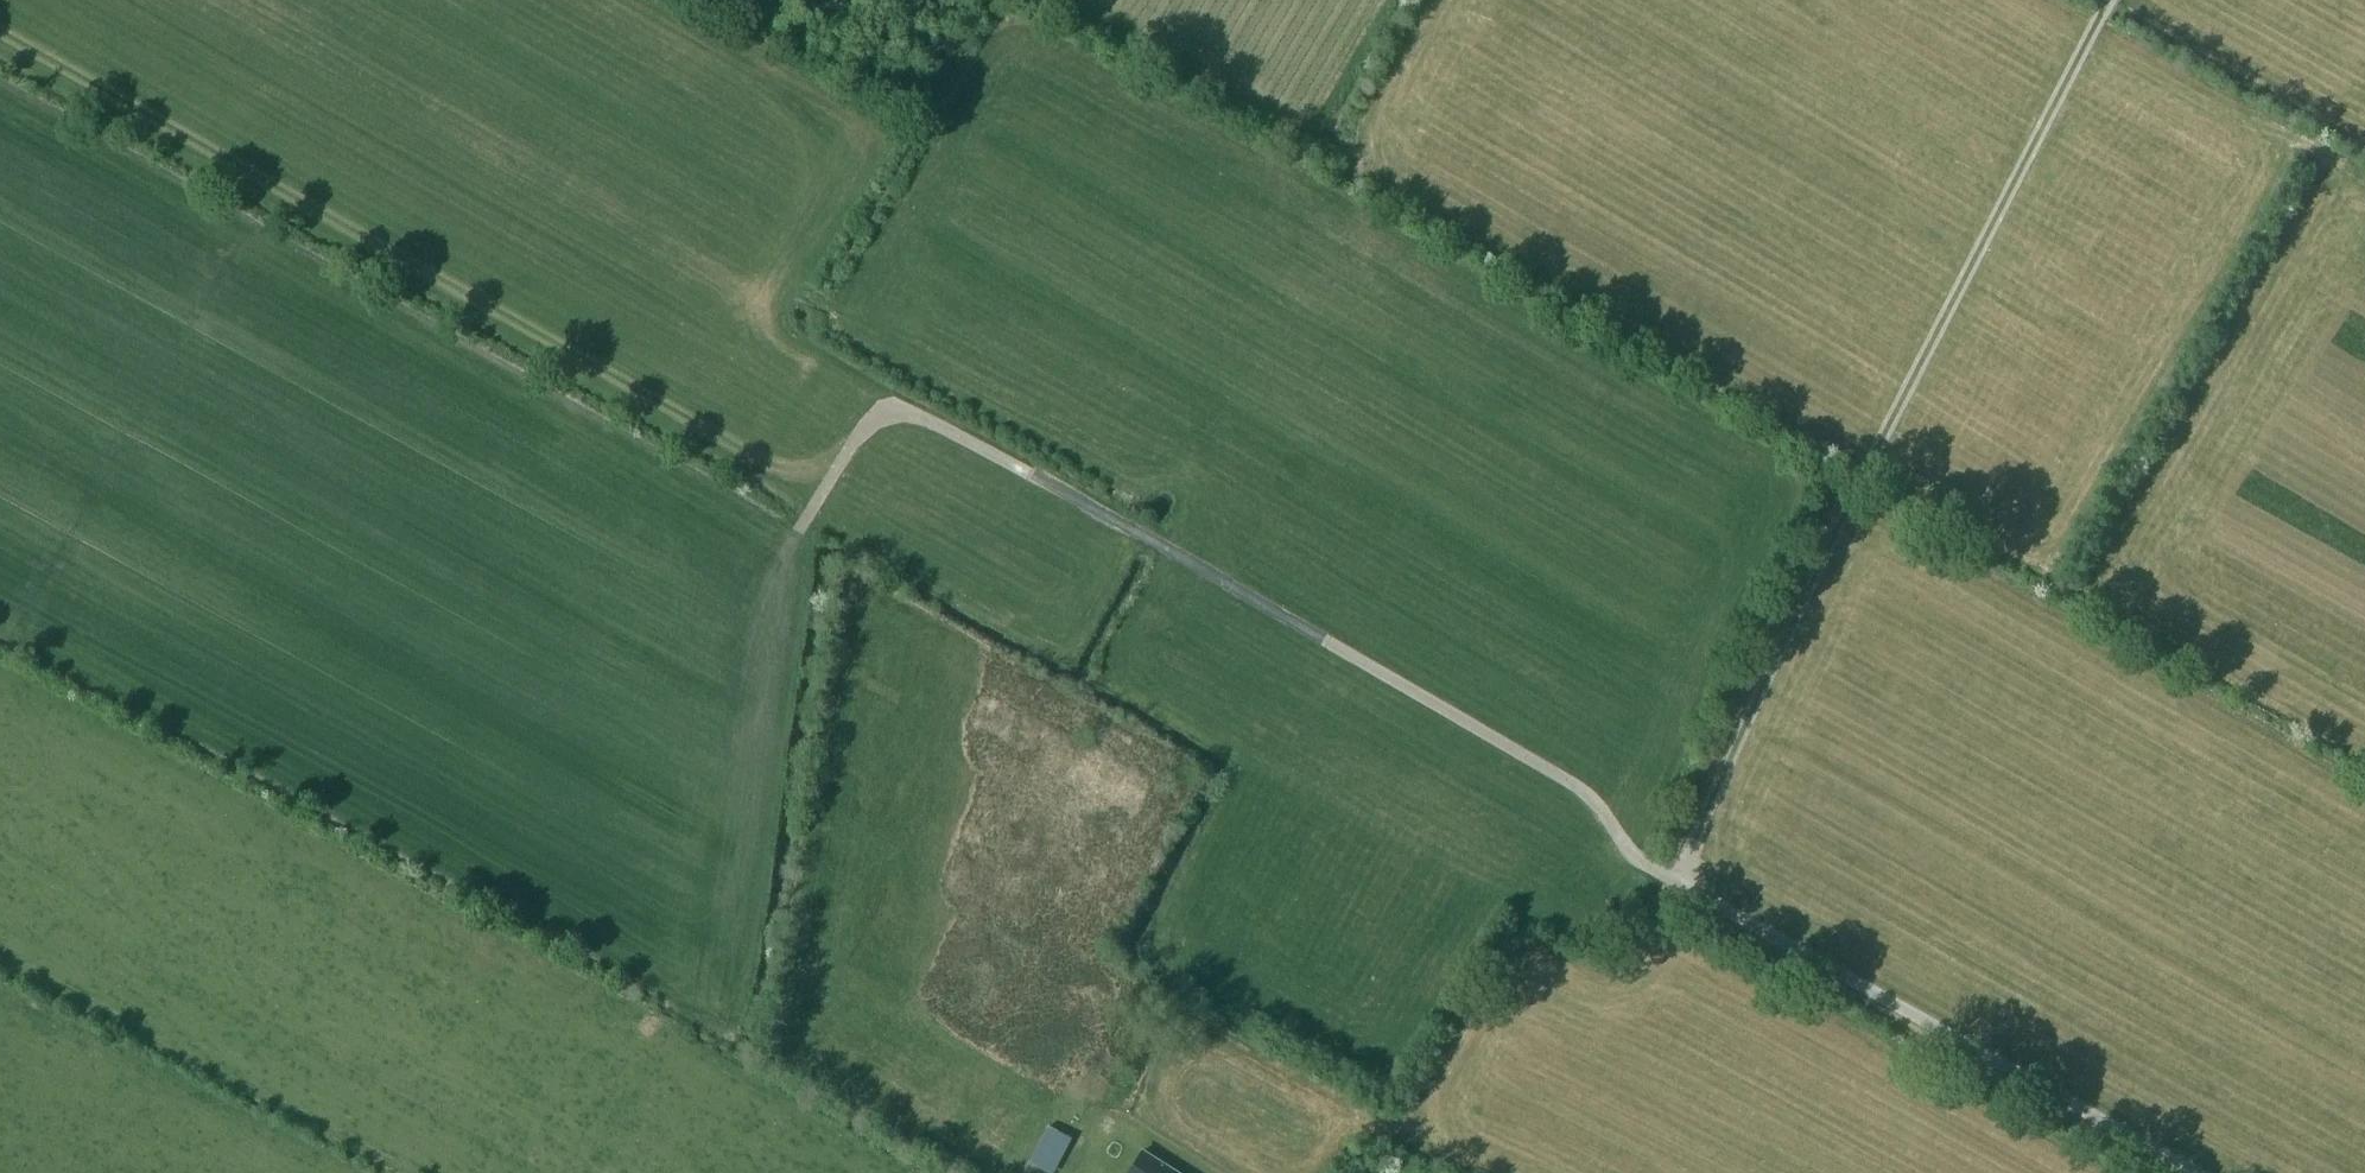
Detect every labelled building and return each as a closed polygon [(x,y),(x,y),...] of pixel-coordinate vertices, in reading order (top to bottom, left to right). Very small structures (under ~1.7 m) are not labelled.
[(1082,1121),(1058,1110),(1030,1172),(1058,1172),(1082,1121)] [(1142,1151),(1128,1172),(1176,1172),(1142,1151)]
